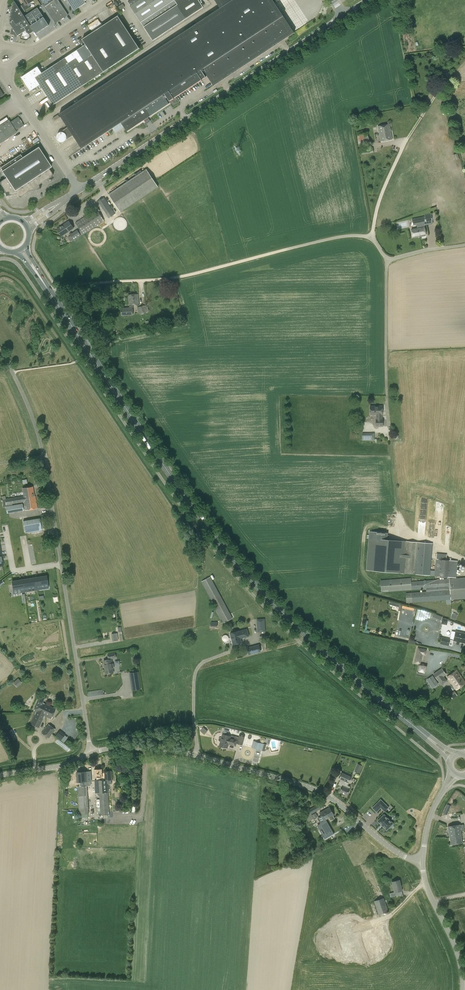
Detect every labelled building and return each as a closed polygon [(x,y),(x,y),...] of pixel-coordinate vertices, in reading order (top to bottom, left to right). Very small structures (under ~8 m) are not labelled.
[(24,3),(21,5),(25,11),(31,7),(29,4),(32,1),(31,0),(22,0),(24,3)] [(58,0),(40,0),(45,6),(56,23),(68,15),(58,0)] [(207,76),(214,86),(294,33),(275,3),(279,0),(215,0),(220,8),(180,35),(59,114),(68,127),(62,131),(62,132),(61,132),(60,132),(59,133),(58,134),(57,135),(57,136),(57,137),(57,138),(57,139),(58,140),(58,141),(59,141),(60,141),(60,142),(61,142),(62,142),(63,142),(64,141),(65,141),(66,140),(66,139),(68,139),(73,135),(82,148),(121,123),(127,131),(169,104),(168,102),(207,76)] [(74,10),(86,3),(84,1),(84,0),(67,0),(74,10)] [(127,1),(130,5),(153,41),(203,7),(199,0),(128,0),(127,1)] [(22,33),(26,30),(29,34),(34,31),(25,16),(15,1),(13,2),(15,4),(13,5),(14,7),(12,9),(13,11),(11,12),(12,14),(10,15),(11,17),(10,18),(12,21),(9,23),(12,27),(11,34),(21,36),(22,33)] [(25,16),(28,21),(34,30),(38,27),(40,31),(45,28),(45,29),(50,26),(37,8),(25,16)] [(79,41),(83,47),(42,73),(37,67),(22,77),(31,91),(40,85),(53,105),(104,72),(85,45),(86,44),(104,72),(139,48),(118,16),(82,39),(79,41)] [(88,25),(92,31),(103,24),(99,18),(88,25)] [(24,125),(18,117),(10,122),(9,120),(0,125),(0,143),(17,132),(16,130),(24,125)] [(392,139),(390,124),(378,126),(381,142),(392,139)] [(369,143),(368,133),(357,135),(359,144),(369,143)] [(2,171),(6,177),(0,182),(4,189),(6,196),(17,193),(19,197),(29,191),(39,189),(38,185),(53,175),(48,168),(51,167),(38,147),(22,157),(20,154),(0,168),(2,171)] [(146,169),(109,194),(120,212),(158,187),(146,169)] [(115,214),(104,197),(98,201),(109,218),(115,214)] [(96,209),(75,223),(80,230),(83,234),(105,221),(96,209)] [(419,236),(419,237),(426,236),(424,226),(433,224),(431,213),(425,214),(425,216),(412,219),(413,225),(416,224),(417,228),(411,229),(413,238),(419,236)] [(57,229),(62,236),(74,228),(69,221),(57,229)] [(77,230),(70,234),(70,235),(73,240),(74,241),(81,236),(78,231),(77,230)] [(129,308),(121,309),(122,315),(133,314),(133,308),(133,305),(139,304),(138,294),(129,295),(129,305),(130,305),(129,308)] [(139,314),(147,312),(145,304),(137,306),(139,314)] [(382,415),(382,405),(374,405),(374,406),(370,406),(370,415),(376,415),(376,425),(382,425),(382,415)] [(22,488),(24,497),(5,500),(6,504),(24,502),(25,510),(37,508),(35,496),(34,496),(33,487),(22,488)] [(22,503),(6,506),(7,513),(23,511),(22,503)] [(39,518),(23,521),(25,533),(41,530),(39,518)] [(366,570),(403,573),(406,541),(387,540),(388,533),(369,531),(366,570)] [(432,543),(406,541),(403,573),(415,574),(430,576),(435,576),(456,578),(457,561),(446,560),(447,554),(436,553),(436,559),(435,570),(430,570),(432,543)] [(36,579),(37,589),(42,588),(41,586),(48,585),(46,576),(42,576),(42,578),(36,579)] [(210,577),(201,581),(224,623),(233,618),(210,577)] [(29,580),(23,581),(24,591),(28,591),(28,589),(35,588),(33,578),(29,579),(29,580)] [(426,588),(426,591),(412,593),(406,593),(407,603),(412,602),(446,600),(446,604),(451,604),(450,600),(464,599),(464,578),(449,579),(425,580),(411,581),(411,578),(380,580),(381,592),(426,588)] [(14,593),(24,591),(23,581),(16,582),(16,581),(12,581),(14,593)] [(431,617),(440,621),(442,617),(433,613),(431,617)] [(231,633),(234,645),(242,643),(241,638),(249,636),(247,629),(239,632),(238,631),(231,633)] [(456,632),(454,640),(464,643),(464,634),(456,632)] [(440,644),(449,646),(451,639),(442,637),(440,644)] [(261,651),(259,645),(248,648),(249,655),(261,651)] [(415,663),(420,664),(423,654),(426,655),(426,649),(418,647),(415,662),(415,663)] [(108,660),(104,660),(106,674),(113,673),(113,669),(115,669),(114,663),(112,663),(111,659),(116,658),(115,653),(108,654),(108,660)] [(418,665),(417,672),(425,674),(427,667),(418,665)] [(442,668),(433,674),(441,685),(447,681),(444,676),(447,674),(442,668)] [(464,683),(457,671),(448,677),(456,689),(464,683)] [(138,672),(130,673),(132,690),(141,689),(138,672)] [(427,680),(432,688),(438,684),(432,676),(427,680)] [(17,687),(22,682),(18,678),(13,682),(17,687)] [(51,719),(55,709),(42,703),(43,701),(39,699),(34,711),(37,712),(36,714),(35,713),(30,724),(39,728),(44,716),(51,719)] [(54,730),(48,724),(41,733),(48,738),(54,730)] [(62,740),(66,734),(60,730),(56,735),(62,740)] [(223,734),(222,738),(221,737),(220,737),(219,738),(219,739),(219,740),(219,741),(221,741),(219,746),(227,748),(228,744),(233,745),(234,742),(235,739),(230,738),(230,736),(223,734)] [(235,739),(234,742),(242,744),(244,735),(239,734),(238,740),(235,739)] [(251,747),(262,750),(264,744),(253,741),(251,747)] [(104,773),(102,773),(102,769),(94,770),(95,778),(97,777),(97,780),(95,780),(95,793),(99,793),(101,815),(109,815),(109,802),(110,802),(110,801),(110,792),(108,792),(107,780),(112,780),(112,771),(104,771),(104,773)] [(85,770),(76,771),(77,783),(79,782),(79,786),(83,786),(83,782),(86,782),(85,772),(85,770)] [(86,782),(83,782),(83,786),(87,786),(91,785),(91,781),(91,776),(92,776),(91,771),(85,772),(86,782)] [(347,795),(350,789),(351,786),(348,785),(352,777),(342,772),(339,779),(340,780),(338,784),(342,786),(340,792),(347,795)] [(79,814),(88,814),(88,810),(87,786),(83,786),(79,786),(77,786),(79,814)] [(381,807),(383,809),(385,811),(388,807),(383,801),(381,799),(372,808),(377,812),(381,807)] [(311,814),(322,808),(319,804),(309,810),(311,814)] [(320,823),(317,824),(320,829),(323,827),(326,833),(323,835),(325,838),(333,833),(326,819),(329,818),(330,820),(335,818),(333,815),(334,815),(330,807),(320,813),(321,816),(322,817),(318,819),(320,823)] [(392,823),(384,815),(378,821),(387,829),(389,827),(390,828),(393,825),(392,824),(392,823)] [(463,825),(460,825),(448,827),(451,844),(462,843),(461,831),(464,830),(463,825)] [(397,895),(403,895),(401,890),(402,890),(400,880),(392,882),(394,892),(390,893),(390,896),(397,895)] [(374,901),(379,914),(389,911),(384,898),(374,901)] [(349,919),(335,924),(347,961),(361,956),(349,919)] [(383,921),(376,923),(383,945),(391,942),(383,921)] [(361,935),(370,960),(381,956),(373,931),(361,935)] [(337,945),(337,943),(336,942),(335,941),(334,940),(333,939),(332,939),(330,939),(329,940),(328,940),(327,941),(326,942),(326,944),(325,945),(326,947),(327,949),(328,950),(329,950),(330,951),(331,951),(332,951),(333,951),(334,950),(335,949),(336,948),(337,947),(337,946),(337,945)]
